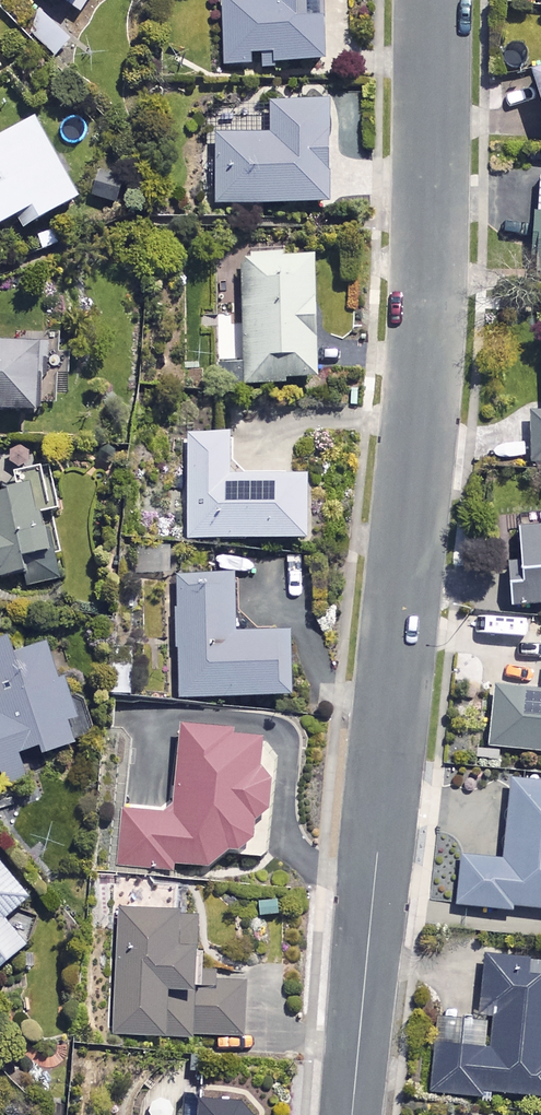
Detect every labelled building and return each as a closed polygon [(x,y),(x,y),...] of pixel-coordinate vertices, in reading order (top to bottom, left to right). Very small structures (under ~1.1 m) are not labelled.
[(64,3),(79,13),(88,0),(66,0),(64,3)] [(318,0),(221,0),(223,62),(320,58),(318,0)] [(526,68),(540,116),(540,63),(526,68)] [(322,99),(268,101),(269,132),(215,134),(217,203),(326,200),(322,99)] [(28,116),(0,132),(0,219),(12,212),(20,225),(73,194),(28,116)] [(534,212),(532,272),(540,272),(540,212),(534,212)] [(310,251),(241,252),(243,382),(312,380),(310,251)] [(16,337),(0,338),(0,407),(40,408),(41,394),(57,395),(58,336),(49,336),(48,330),(16,331),(16,337)] [(526,410),(528,461),(540,460),(540,409),(526,410)] [(229,431),(187,432),(189,537),(302,534),(301,471),(230,473),(229,431)] [(29,588),(64,574),(26,480),(0,490),(0,575),(1,577),(22,568),(29,588)] [(514,524),(517,558),(508,558),(511,585),(471,589),(472,606),(540,600),(540,522),(514,524)] [(232,573),(177,574),(179,695),(286,692),(285,628),(249,628),(249,611),(233,611),(232,573)] [(19,757),(17,750),(34,744),(37,751),(76,738),(65,703),(69,702),(47,638),(11,650),(5,632),(0,633),(0,763),(19,757)] [(492,685),(487,744),(540,749),(540,689),(492,685)] [(173,863),(209,864),(247,841),(248,812),(261,812),(263,768),(253,767),(255,730),(176,727),(173,814),(127,812),(125,867),(172,869),(173,863)] [(506,777),(501,857),(458,854),(454,903),(518,908),(518,904),(540,906),(540,779),(506,777)] [(0,864),(0,912),(24,892),(0,864)] [(195,909),(116,908),(114,1033),(242,1036),(243,978),(194,977),(195,909)] [(22,940),(0,915),(0,959),(22,940)] [(481,953),(478,1004),(489,1005),(487,1046),(433,1042),(429,1092),(476,1095),(477,1089),(540,1094),(540,957),(481,953)] [(196,1096),(195,1114),(249,1114),(250,1099),(196,1096)]
